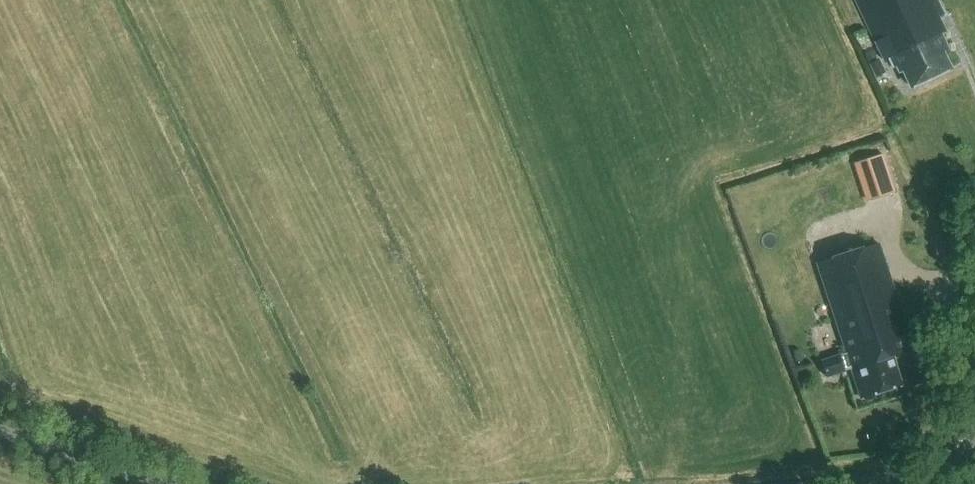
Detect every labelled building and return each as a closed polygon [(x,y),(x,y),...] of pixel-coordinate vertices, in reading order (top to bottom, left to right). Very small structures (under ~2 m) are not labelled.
[(940,34),(945,32),(930,0),(853,0),(882,61),(888,58),(892,68),(895,67),(899,74),(902,72),(908,84),(911,83),(914,84),(921,81),(922,78),(934,72),(938,73),(944,70),(945,67),(948,65),(943,53),(949,52),(940,34)] [(876,76),(885,72),(878,59),(869,63),(876,76)] [(865,201),(895,191),(884,154),(880,155),(857,163),(854,164),(865,201)] [(879,243),(817,263),(846,354),(820,362),(825,378),(851,370),(860,400),(901,387),(891,357),(913,351),(879,243)]
